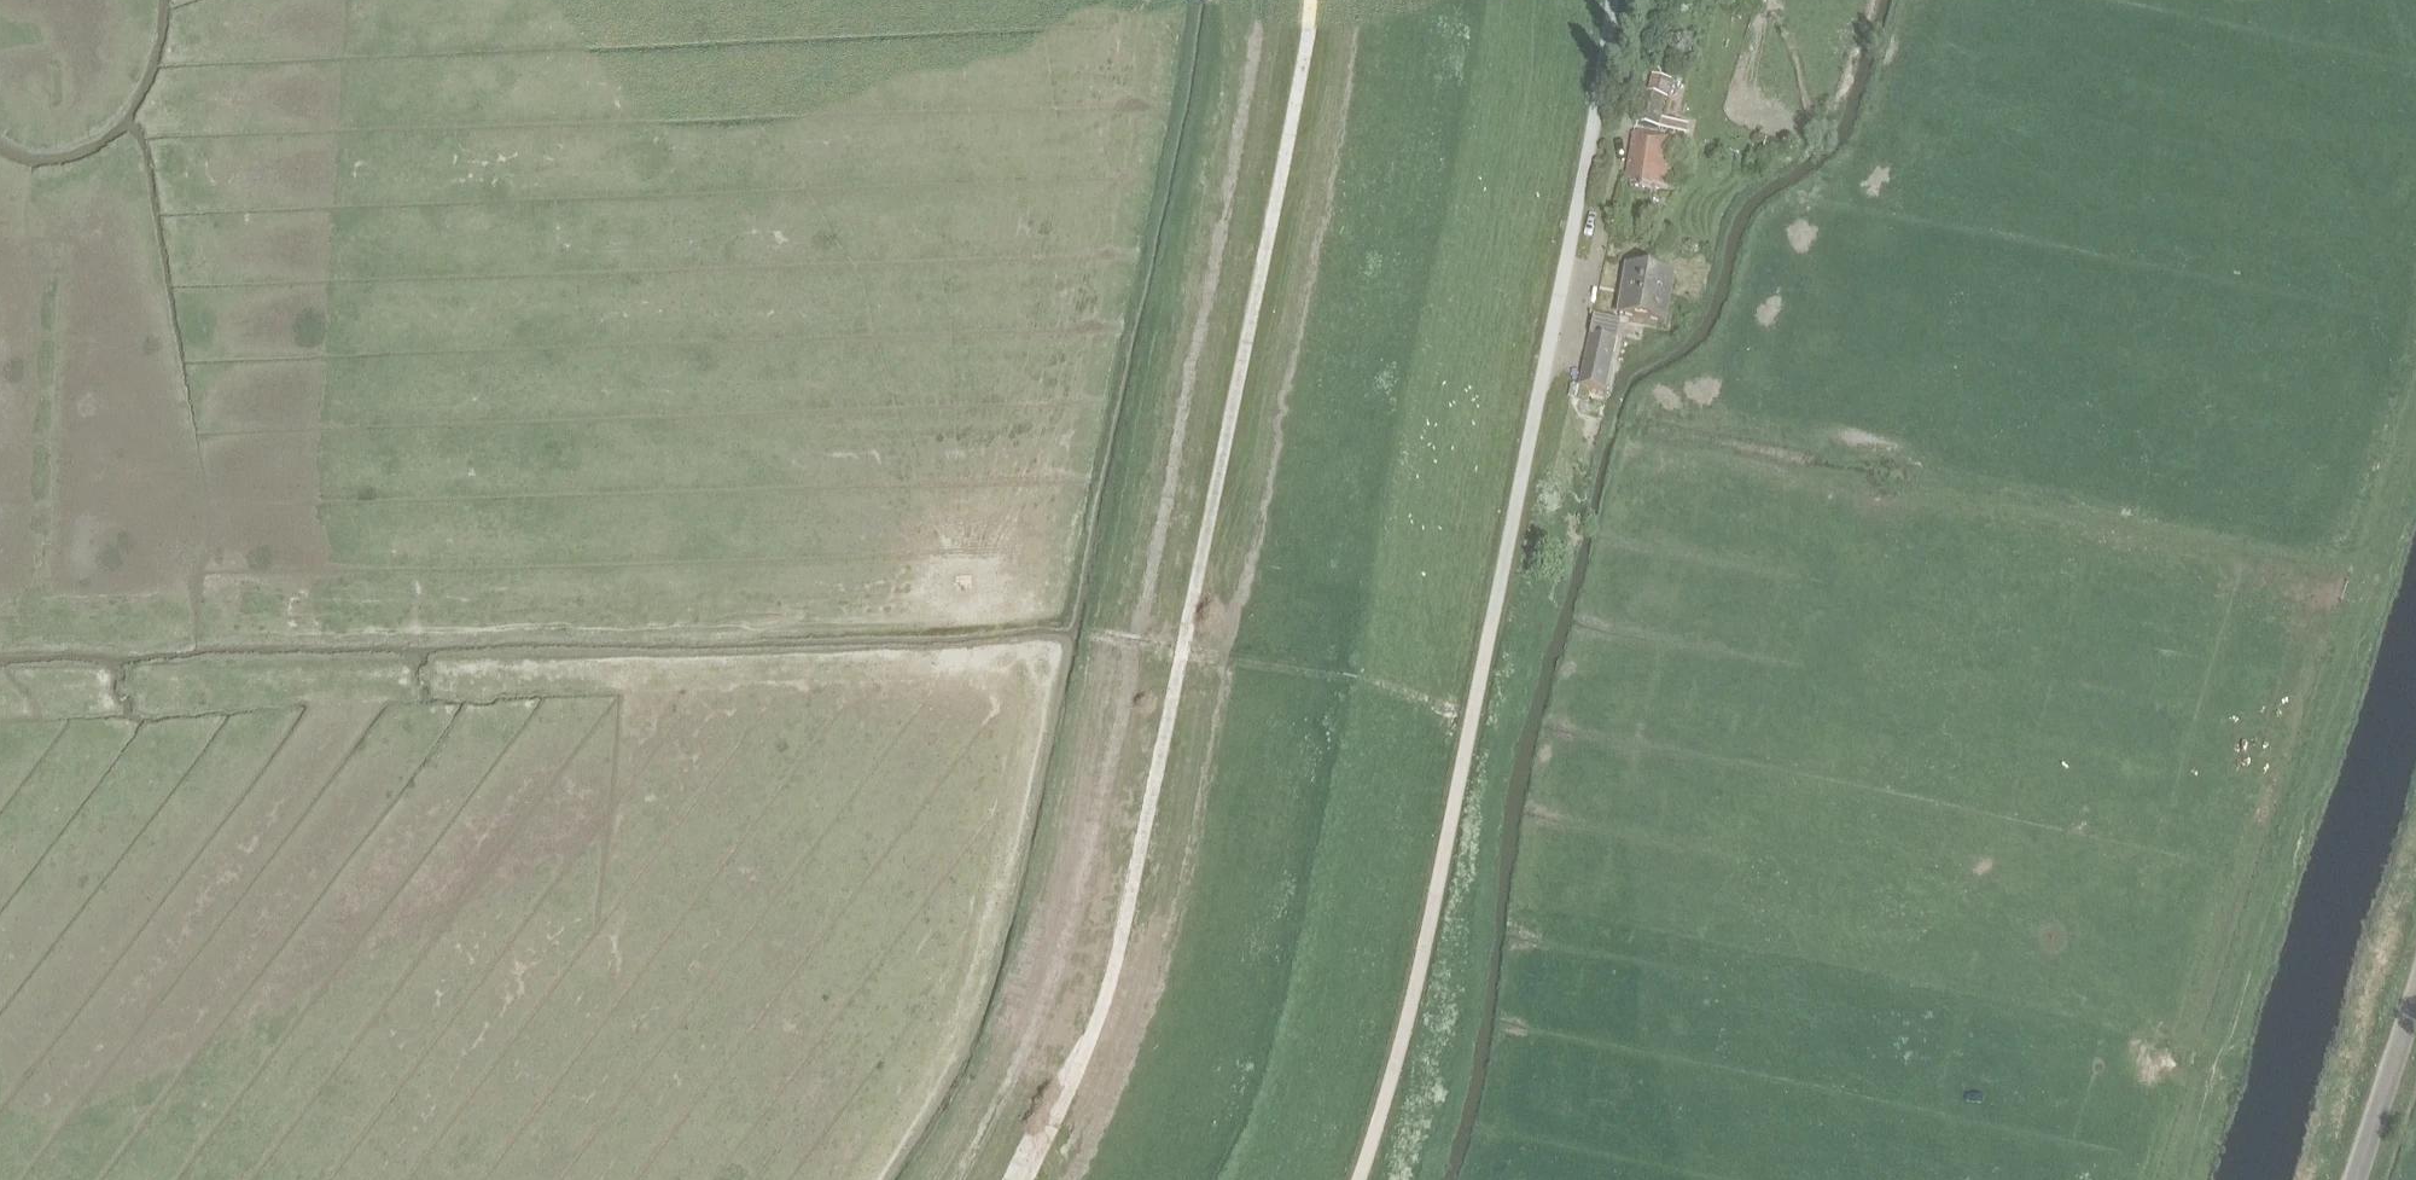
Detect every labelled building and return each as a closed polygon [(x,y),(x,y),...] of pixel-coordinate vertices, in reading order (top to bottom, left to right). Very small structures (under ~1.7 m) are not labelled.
[(1637,89),(1630,119),(1651,124),(1654,115),(1658,94),(1637,89)] [(1654,115),(1651,124),(1680,130),(1682,121),(1654,115)] [(1664,137),(1627,129),(1618,176),(1655,184),(1664,137)] [(1782,137),(1762,132),(1758,148),(1778,153),(1782,137)] [(1668,271),(1619,264),(1612,313),(1661,320),(1668,271)] [(1615,319),(1588,313),(1574,383),(1601,388),(1615,319)]
